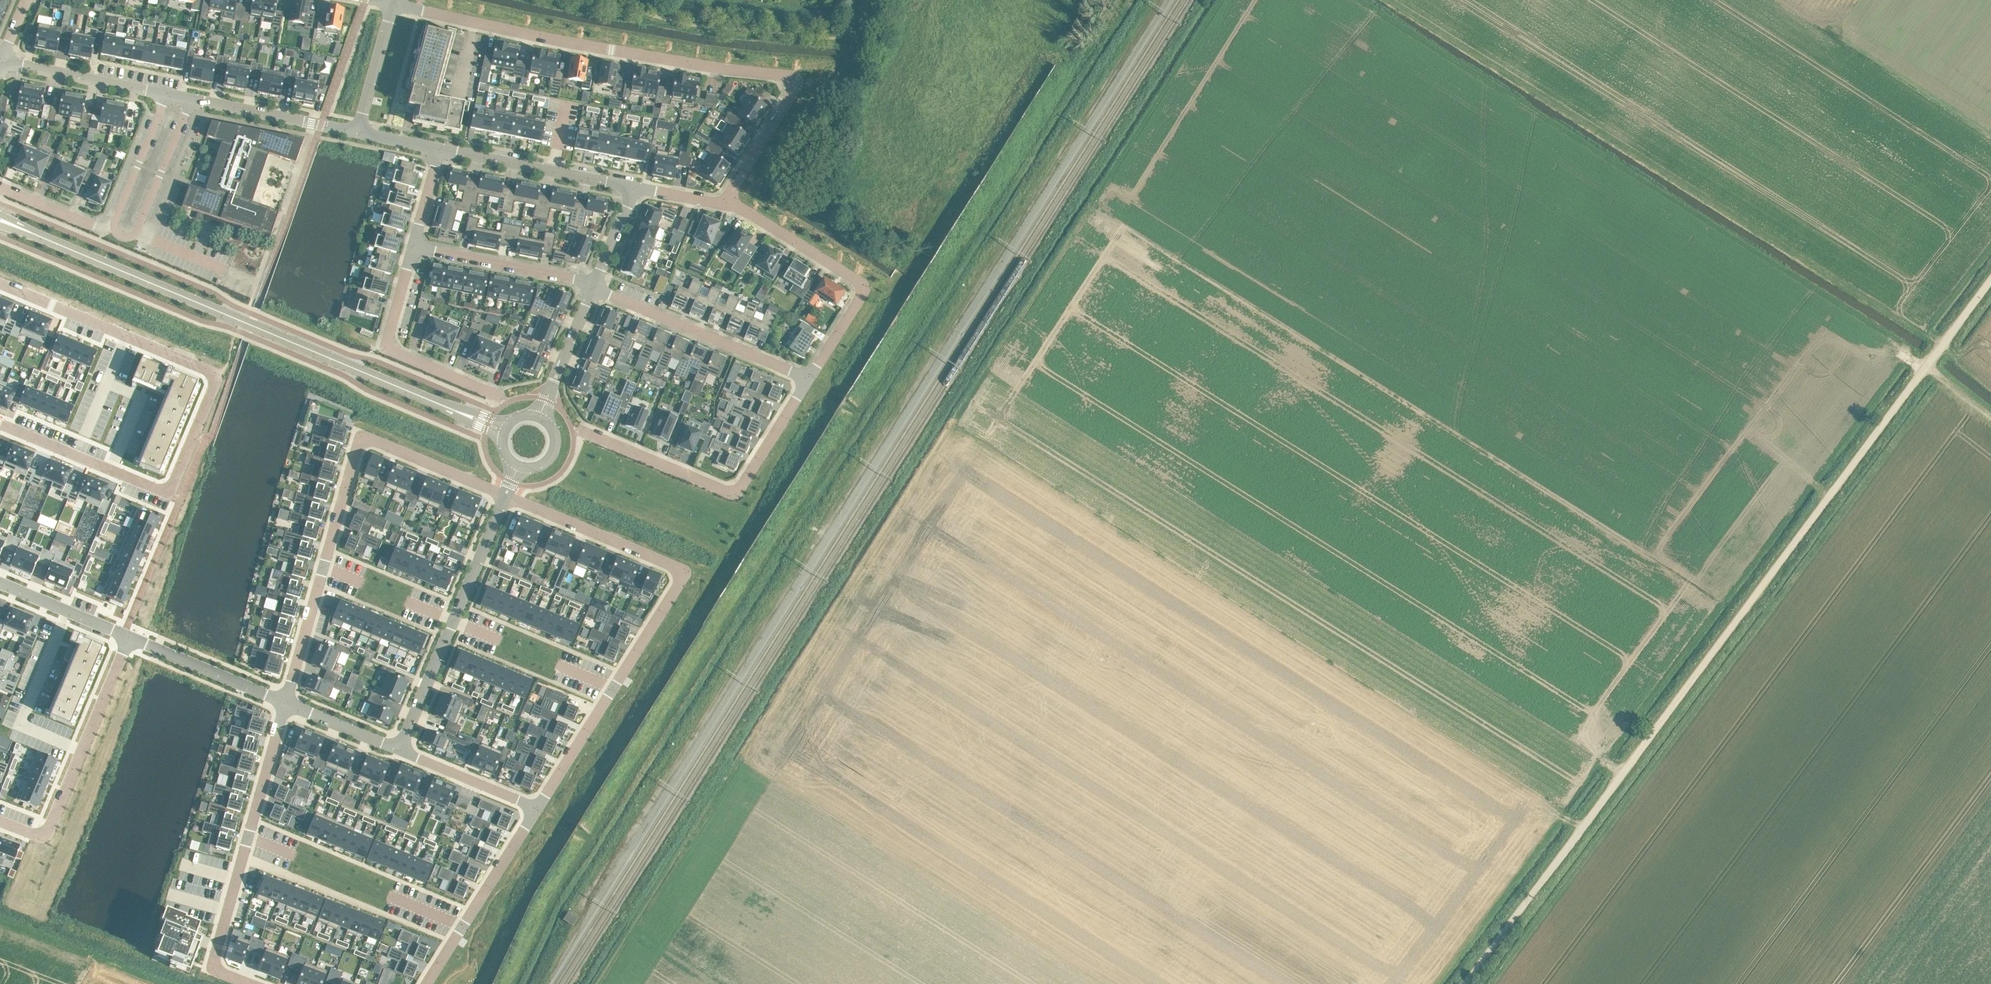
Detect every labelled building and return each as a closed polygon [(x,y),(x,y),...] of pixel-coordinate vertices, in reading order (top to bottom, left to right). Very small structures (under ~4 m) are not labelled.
[(178,1),(192,3),(191,10),(199,11),(201,0),(178,0),(178,1)] [(209,10),(222,12),(222,10),(224,0),(210,0),(210,1),(204,0),(203,0),(200,16),(207,17),(209,10)] [(240,21),(243,7),(236,6),(238,0),(224,0),(222,10),(235,12),(234,20),(240,21)] [(243,7),(240,21),(249,22),(250,15),(261,17),(265,0),(252,0),(251,9),(243,7)] [(272,27),(280,28),(283,12),(282,14),(275,13),(277,0),(265,0),(261,17),(260,22),(272,24),(272,27)] [(291,21),(305,24),(305,27),(312,28),(315,15),(307,14),(308,6),(305,5),(305,2),(303,2),(303,0),(296,0),(295,0),(291,21)] [(63,4),(51,2),(50,8),(62,10),(63,4)] [(63,4),(62,10),(65,11),(62,24),(68,26),(71,12),(72,6),(63,4)] [(325,30),(324,32),(337,35),(338,30),(339,30),(340,23),(341,23),(342,16),(343,8),(331,6),(329,17),(319,16),(317,29),(325,30)] [(44,53),(45,50),(46,51),(49,32),(51,26),(39,23),(34,48),(36,49),(36,51),(44,53)] [(66,39),(68,26),(62,24),(60,34),(49,32),(46,51),(57,53),(60,38),(66,39)] [(79,59),(79,57),(80,57),(84,35),(73,33),(74,27),(68,26),(66,39),(72,40),(69,55),(71,56),(70,58),(79,59)] [(451,37),(423,30),(406,89),(412,90),(408,106),(416,109),(413,124),(459,133),(464,108),(433,101),(451,37)] [(100,46),(102,32),(96,31),(95,37),(84,35),(80,57),(91,60),(94,45),(100,46)] [(116,35),(105,33),(101,54),(112,57),(115,39),(116,35)] [(125,41),(115,39),(112,57),(122,59),(125,41)] [(146,41),(136,39),(135,43),(132,61),(142,63),(145,45),(146,41)] [(135,43),(125,41),(122,59),(132,61),(135,43)] [(503,67),(507,45),(496,43),(492,58),(484,56),(482,70),(490,72),(491,65),(503,67)] [(155,47),(145,45),(142,63),(152,65),(155,47)] [(176,47),(166,45),(165,49),(162,67),(172,69),(176,47)] [(519,48),(507,45),(503,67),(514,69),(513,77),(521,78),(524,65),(516,63),(519,48)] [(165,49),(155,47),(152,65),(162,67),(165,49)] [(186,49),(176,47),(172,69),(182,71),(186,49)] [(201,81),(205,59),(194,57),(195,51),(189,50),(187,63),(192,64),(189,79),(201,81)] [(530,66),(524,65),(521,78),(528,80),(529,73),(542,75),(547,53),(534,50),(530,66)] [(558,96),(560,86),(563,73),(556,72),(559,56),(547,54),(547,53),(542,75),(551,77),(553,89),(551,94),(558,96)] [(205,59),(201,81),(212,84),(215,69),(221,70),(223,57),(217,55),(216,62),(205,59)] [(235,88),(238,70),(227,67),(229,58),(223,57),(221,70),(227,71),(224,86),(235,88)] [(586,60),(572,58),(569,79),(582,82),(581,88),(589,90),(592,76),(584,75),(586,60)] [(249,76),(255,77),(257,63),(251,62),(249,72),(238,70),(235,88),(246,90),(249,76)] [(264,65),(257,63),(255,77),(261,78),(258,93),(269,95),(273,76),(262,74),(264,65)] [(617,66),(603,63),(599,85),(613,87),(613,90),(621,92),(623,78),(615,77),(617,66)] [(284,79),(273,76),(269,95),(280,97),(283,83),(289,84),(292,70),(286,69),(284,79)] [(643,98),(643,93),(647,71),(634,69),(631,85),(625,83),(622,97),(629,98),(630,96),(643,98)] [(298,71),(292,70),(289,84),(295,85),(292,100),(303,102),(307,83),(296,81),(298,71)] [(643,98),(655,100),(655,103),(662,104),(664,90),(657,89),(660,74),(647,72),(648,71),(647,71),(643,93),(643,98)] [(312,106),(312,104),(314,104),(317,89),(323,91),(326,77),(320,76),(318,82),(307,80),(307,83),(303,102),(304,102),(303,104),(312,106)] [(672,91),(664,90),(662,104),(670,105),(671,98),(683,100),(686,78),(675,76),(672,91)] [(698,80),(686,78),(683,100),(694,102),(698,80)] [(14,92),(11,105),(17,106),(29,108),(33,87),(21,85),(20,93),(14,92)] [(758,86),(754,92),(760,95),(761,96),(765,91),(758,86)] [(33,87),(29,108),(40,111),(45,89),(33,87)] [(483,97),(485,88),(478,87),(477,96),(483,97)] [(754,92),(748,88),(739,103),(744,106),(760,116),(766,107),(756,100),(760,95),(754,92)] [(69,117),(74,95),(62,93),(58,114),(69,117)] [(704,106),(712,108),(720,95),(707,93),(704,106)] [(75,95),(74,95),(69,117),(69,121),(81,124),(86,97),(82,97),(83,95),(75,94),(75,95)] [(100,123),(111,125),(115,103),(104,101),(100,117),(99,122),(100,123)] [(115,103),(111,125),(123,127),(127,106),(115,103)] [(44,105),(41,119),(48,120),(50,107),(51,106),(44,105)] [(51,106),(50,107),(48,120),(54,121),(57,108),(51,106)] [(730,110),(726,116),(738,123),(741,118),(754,126),(755,124),(757,125),(762,118),(760,117),(760,116),(744,106),(738,115),(730,110)] [(484,112),(481,130),(491,132),(494,114),(495,110),(485,108),(484,112)] [(494,114),(491,132),(501,134),(505,111),(505,110),(495,108),(495,110),(494,114)] [(653,108),(651,117),(657,118),(660,109),(653,108)] [(470,128),(481,130),(484,112),(474,110),(470,128)] [(505,111),(501,134),(511,136),(514,118),(515,113),(505,111)] [(515,113),(514,118),(511,136),(521,138),(524,120),(525,115),(515,113)] [(524,120),(521,138),(531,140),(534,122),(535,116),(525,114),(525,115),(524,120)] [(90,121),(89,129),(98,130),(100,123),(99,122),(100,117),(96,116),(92,115),(90,121)] [(744,146),(748,139),(747,138),(748,136),(735,128),(738,123),(726,116),(723,121),(727,123),(721,133),(722,133),(742,146),(742,145),(744,146)] [(534,122),(531,140),(541,142),(545,119),(535,117),(534,122)] [(25,126),(5,118),(3,124),(0,123),(0,143),(1,143),(5,133),(11,136),(12,133),(21,136),(25,126)] [(182,207),(270,237),(278,213),(252,203),(268,154),(295,164),(303,141),(268,134),(235,127),(211,122),(206,137),(222,142),(205,192),(189,186),(182,207)] [(33,123),(28,135),(36,138),(40,126),(33,123)] [(579,127),(574,149),(585,151),(589,130),(579,127)] [(599,132),(589,130),(585,151),(595,153),(599,132)] [(609,134),(599,132),(595,153),(605,155),(608,137),(609,134)] [(742,146),(722,133),(716,143),(711,140),(708,145),(720,152),(723,147),(735,155),(737,154),(738,155),(743,148),(741,146),(742,146)] [(618,139),(608,137),(605,155),(615,157),(618,139)] [(638,143),(635,161),(645,163),(650,140),(639,138),(638,143)] [(628,141),(618,139),(615,157),(625,159),(628,141)] [(26,143),(19,140),(13,156),(14,153),(20,155),(15,168),(17,169),(16,171),(24,175),(25,173),(27,173),(37,149),(25,144),(26,143)] [(638,143),(628,141),(625,159),(635,161),(638,143)] [(723,175),(723,174),(725,176),(730,168),(728,167),(729,165),(716,157),(720,152),(708,145),(705,150),(708,153),(703,162),(704,163),(723,175)] [(652,146),(649,160),(655,161),(652,175),(654,176),(653,178),(662,180),(662,178),(663,178),(668,155),(668,153),(657,151),(658,147),(652,146)] [(37,149),(27,173),(29,174),(28,176),(36,180),(37,178),(39,179),(45,165),(51,168),(56,155),(50,153),(38,148),(37,149)] [(663,178),(674,180),(677,165),(683,166),(686,153),(680,152),(679,157),(668,155),(663,178)] [(383,160),(393,163),(395,155),(385,153),(383,160)] [(692,154),(686,153),(683,166),(689,168),(692,154)] [(56,155),(51,168),(57,170),(51,184),(64,189),(74,164),(72,168),(60,163),(62,158),(56,155)] [(396,183),(408,186),(414,188),(417,177),(411,176),(414,164),(402,161),(399,172),(395,171),(392,182),(396,183)] [(704,163),(698,172),(717,185),(718,183),(720,184),(724,177),(723,176),(723,175),(704,163)] [(86,169),(74,164),(64,189),(76,194),(81,181),(88,183),(93,171),(86,168),(86,169)] [(461,203),(468,205),(473,182),(467,180),(468,174),(451,170),(448,182),(458,184),(457,190),(463,192),(461,202),(461,203)] [(99,173),(93,171),(88,183),(94,186),(88,199),(89,200),(89,202),(97,205),(98,203),(101,205),(102,203),(104,204),(107,196),(105,195),(109,184),(97,179),(99,173)] [(479,183),(473,182),(468,205),(471,205),(476,206),(478,195),(489,197),(492,178),(481,176),(479,183)] [(504,212),(509,189),(503,188),(504,181),(492,178),(489,197),(499,199),(497,210),(504,212)] [(405,197),(408,186),(396,183),(393,194),(389,193),(386,204),(390,205),(402,208),(408,210),(411,199),(405,197)] [(515,190),(509,189),(504,212),(512,213),(514,202),(525,204),(528,186),(516,183),(515,190)] [(533,217),(540,219),(545,196),(539,195),(540,188),(528,186),(525,204),(535,206),(533,217)] [(551,197),(545,196),(540,219),(548,220),(550,209),(560,211),(564,193),(552,190),(551,197)] [(576,195),(564,193),(560,211),(571,213),(569,224),(569,225),(576,226),(581,203),(575,202),(576,195)] [(587,204),(581,203),(576,226),(584,228),(584,227),(586,216),(592,217),(593,211),(604,213),(606,201),(588,197),(587,204)] [(471,205),(468,205),(461,203),(461,202),(448,200),(446,206),(440,204),(436,216),(454,221),(457,210),(470,214),(471,205)] [(399,219),(402,208),(390,205),(387,215),(383,214),(380,225),(384,226),(396,230),(402,231),(405,220),(399,219)] [(643,222),(657,227),(662,216),(673,221),(677,210),(660,207),(659,211),(650,207),(643,222)] [(487,223),(496,223),(496,211),(487,211),(487,223)] [(452,231),(454,221),(436,216),(433,227),(440,229),(438,237),(461,242),(463,234),(452,231)] [(485,246),(488,230),(477,228),(479,219),(468,217),(465,237),(473,239),(472,244),(485,246)] [(690,220),(683,217),(678,230),(684,233),(690,220)] [(711,244),(716,246),(724,234),(723,233),(723,234),(713,230),(716,223),(713,221),(713,220),(707,218),(707,219),(703,217),(700,226),(693,223),(693,221),(687,234),(695,237),(694,239),(710,245),(711,244)] [(659,228),(657,227),(643,222),(642,221),(637,231),(655,239),(659,228)] [(508,246),(512,225),(502,223),(500,233),(488,230),(485,246),(498,249),(499,244),(508,246)] [(589,229),(584,227),(584,228),(576,226),(569,225),(569,224),(567,223),(565,231),(574,234),(570,244),(588,251),(592,240),(586,238),(589,229)] [(528,255),(532,239),(520,236),(522,227),(512,225),(508,246),(516,247),(515,252),(528,255)] [(378,248),(390,251),(396,253),(399,242),(393,240),(396,230),(384,226),(381,237),(377,236),(374,247),(378,248)] [(751,237),(738,229),(724,250),(737,258),(730,269),(740,275),(751,257),(742,251),(751,237)] [(650,249),(655,239),(637,231),(633,241),(650,249)] [(532,239),(528,255),(541,257),(542,253),(551,254),(555,234),(545,232),(543,241),(532,239)] [(654,250),(650,249),(633,241),(629,251),(646,259),(650,260),(654,250)] [(588,251),(570,244),(566,254),(554,249),(552,260),(575,264),(577,260),(583,262),(588,251)] [(368,268),(372,269),(384,273),(390,274),(393,263),(387,262),(390,251),(378,248),(375,258),(371,257),(368,268)] [(779,271),(774,268),(783,255),(775,250),(774,252),(769,248),(757,267),(766,272),(764,276),(773,281),(779,271)] [(642,269),(646,259),(629,251),(625,261),(642,269)] [(248,264),(260,265),(261,254),(249,252),(248,264)] [(177,270),(180,260),(165,255),(162,265),(177,270)] [(784,279),(801,290),(797,296),(803,299),(810,288),(811,286),(806,282),(808,280),(805,278),(810,270),(795,260),(784,279)] [(642,269),(625,261),(620,272),(638,279),(642,269)] [(441,286),(444,268),(439,267),(440,265),(434,264),(434,266),(433,266),(430,284),(441,286)] [(699,266),(695,274),(701,276),(706,268),(699,266)] [(451,288),(455,268),(450,267),(449,269),(444,268),(441,286),(451,288)] [(462,290),(466,272),(461,271),(461,269),(455,268),(451,288),(462,290)] [(381,283),(384,273),(372,269),(369,280),(365,279),(362,289),(384,295),(387,285),(381,283)] [(466,272),(462,290),(472,293),(476,273),(471,271),(471,273),(466,272)] [(476,273),(472,293),(484,295),(487,276),(482,275),(482,274),(476,273)] [(497,301),(501,278),(496,276),(496,278),(490,277),(486,295),(497,297),(496,301),(497,301)] [(661,276),(654,291),(662,294),(666,285),(668,279),(664,278),(661,276)] [(501,278),(497,301),(508,303),(508,300),(512,281),(507,280),(507,279),(501,278)] [(689,298),(695,300),(695,301),(698,294),(703,283),(693,279),(688,290),(679,286),(671,305),(670,307),(677,309),(678,308),(684,310),(689,298)] [(837,305),(845,292),(825,279),(817,292),(817,293),(837,305)] [(508,300),(519,302),(523,282),(517,281),(517,282),(512,281),(508,300)] [(523,282),(519,302),(530,304),(533,285),(528,284),(528,283),(523,282)] [(714,308),(717,302),(721,291),(712,287),(707,298),(698,294),(695,301),(695,300),(689,313),(690,313),(689,314),(695,317),(696,315),(702,318),(707,306),(713,308),(714,308)] [(384,295),(362,289),(358,288),(355,300),(359,301),(356,311),(378,318),(381,307),(375,305),(378,294),(384,296),(384,295)] [(810,288),(803,299),(810,304),(817,293),(817,292),(810,288)] [(553,316),(556,310),(562,312),(569,296),(567,295),(568,293),(561,290),(560,292),(558,291),(554,301),(548,298),(545,304),(537,301),(534,300),(532,307),(553,316)] [(758,293),(755,297),(762,302),(765,297),(758,293)] [(714,308),(713,308),(708,320),(707,322),(714,325),(715,323),(721,326),(726,313),(731,316),(732,316),(735,310),(740,299),(730,295),(725,306),(717,302),(714,308)] [(0,305),(0,325),(4,327),(2,331),(10,335),(16,322),(7,319),(13,305),(2,300),(0,305)] [(744,321),(750,324),(751,324),(753,318),(758,307),(748,302),(744,314),(735,310),(732,316),(731,316),(726,328),(727,328),(726,330),(732,333),(733,331),(739,333),(744,321)] [(535,328),(552,335),(557,324),(551,321),(553,316),(532,307),(529,314),(539,318),(535,328)] [(626,336),(615,331),(618,326),(612,323),(616,314),(614,313),(615,311),(607,308),(607,310),(605,309),(598,325),(604,328),(602,334),(623,343),(626,336)] [(430,312),(422,310),(418,323),(427,326),(430,312)] [(751,324),(750,324),(745,336),(744,338),(751,340),(751,339),(757,341),(763,329),(769,332),(777,314),(767,310),(762,321),(753,318),(751,324)] [(16,322),(10,335),(19,338),(21,334),(32,339),(41,316),(30,311),(24,325),(16,322)] [(41,316),(32,339),(42,343),(41,347),(49,351),(55,338),(46,335),(52,321),(41,316)] [(424,340),(437,345),(445,325),(433,320),(424,340)] [(792,349),(804,357),(816,338),(811,335),(815,329),(803,322),(794,336),(798,338),(792,349)] [(634,335),(627,332),(626,336),(623,343),(621,350),(628,353),(630,353),(634,342),(643,346),(646,340),(651,328),(652,326),(646,323),(645,325),(639,323),(634,335)] [(369,325),(368,331),(380,334),(382,329),(369,325)] [(445,325),(437,345),(449,350),(457,330),(445,325)] [(464,341),(470,329),(463,326),(458,339),(464,341)] [(360,333),(363,334),(371,338),(373,333),(362,328),(360,333)] [(517,340),(539,349),(541,344),(548,346),(552,335),(535,328),(531,338),(520,333),(517,340)] [(477,332),(470,329),(464,341),(471,344),(477,332)] [(657,330),(652,343),(646,340),(643,346),(638,357),(648,361),(653,350),(661,354),(664,348),(665,348),(670,336),(670,334),(664,331),(663,333),(657,330)] [(621,350),(623,343),(602,334),(599,340),(593,337),(588,348),(605,355),(610,345),(620,350),(621,350)] [(59,335),(52,352),(61,356),(69,339),(59,335)] [(481,364),(490,343),(478,338),(469,359),(481,364)] [(663,367),(667,369),(671,358),(680,361),(684,352),(684,353),(688,343),(689,341),(682,339),(682,341),(676,338),(670,350),(665,348),(664,348),(661,354),(657,365),(663,367)] [(69,339),(61,356),(71,360),(78,343),(69,339)] [(533,376),(534,374),(536,374),(543,358),(537,355),(539,349),(517,340),(514,347),(525,352),(523,358),(529,360),(525,370),(527,371),(526,373),(533,376)] [(78,343),(71,360),(81,364),(88,347),(78,343)] [(502,349),(490,343),(481,364),(493,369),(502,349)] [(514,347),(508,345),(502,357),(509,360),(514,347)] [(684,379),(690,366),(698,369),(701,363),(702,363),(707,351),(707,349),(701,346),(700,348),(694,346),(690,355),(684,353),(684,352),(680,361),(674,374),(684,379)] [(88,347),(81,364),(90,368),(97,351),(88,347)] [(601,365),(605,355),(588,348),(584,359),(590,362),(588,368),(609,377),(612,370),(601,365)] [(621,350),(617,361),(622,363),(624,364),(628,353),(621,350)] [(718,377),(725,359),(726,357),(719,354),(719,356),(712,354),(707,366),(702,363),(701,363),(698,369),(694,380),(689,390),(699,395),(708,373),(718,377)] [(142,360),(133,380),(160,391),(162,387),(167,389),(170,383),(173,385),(139,466),(159,475),(197,384),(172,374),(173,372),(168,370),(167,371),(142,360)] [(616,360),(613,368),(619,370),(622,363),(617,361),(616,360)] [(581,391),(583,392),(587,382),(593,385),(595,379),(606,384),(609,377),(588,368),(585,373),(579,371),(572,387),(574,388),(573,390),(580,393),(581,391)] [(762,395),(761,396),(777,402),(779,402),(782,396),(779,395),(782,389),(770,384),(772,379),(753,371),(750,379),(759,383),(755,392),(762,395)] [(610,392),(601,414),(614,420),(620,407),(626,410),(628,405),(637,384),(627,380),(620,396),(610,392)] [(739,386),(731,383),(729,389),(737,392),(739,386)] [(0,398),(0,407),(8,411),(14,397),(21,400),(23,396),(26,387),(19,384),(15,393),(11,391),(5,388),(4,388),(0,398)] [(23,396),(19,404),(29,408),(36,391),(26,387),(23,396)] [(769,412),(771,406),(759,401),(760,398),(761,396),(762,395),(755,392),(745,387),(741,397),(751,402),(748,410),(748,411),(751,412),(766,419),(768,419),(771,413),(769,412)] [(36,391),(29,408),(38,412),(45,395),(36,391)] [(45,395),(38,412),(48,416),(55,399),(45,395)] [(593,396),(587,409),(593,411),(598,398),(593,396)] [(55,399),(48,416),(57,420),(64,403),(55,399)] [(684,415),(689,404),(683,402),(679,413),(684,415)] [(724,412),(741,419),(737,427),(737,428),(742,430),(755,436),(757,437),(760,430),(758,429),(761,423),(748,418),(751,412),(748,411),(748,410),(728,402),(724,412)] [(64,403),(57,420),(67,424),(74,407),(64,403)] [(630,414),(626,424),(640,431),(645,418),(646,419),(649,411),(634,405),(633,407),(628,405),(626,410),(625,412),(630,414)] [(658,422),(652,435),(667,442),(677,417),(662,411),(661,413),(659,412),(656,421),(658,422)] [(318,416),(315,425),(326,428),(324,438),(323,438),(337,442),(336,443),(340,444),(342,444),(346,432),(344,431),(340,430),(342,422),(318,416)] [(716,420),(713,427),(720,430),(723,422),(716,420)] [(730,436),(726,444),(726,445),(729,446),(744,453),(744,452),(747,453),(750,447),(747,446),(750,440),(740,436),(742,430),(737,428),(737,427),(723,421),(723,422),(720,430),(719,431),(730,436)] [(686,427),(678,446),(692,452),(698,438),(704,440),(711,425),(704,422),(699,432),(686,427)] [(312,435),(310,444),(321,447),(318,457),(318,458),(331,461),(331,462),(335,463),(337,464),(341,451),(339,450),(335,449),(336,443),(337,442),(323,438),(324,438),(312,435)] [(719,453),(716,463),(736,470),(739,464),(737,463),(739,457),(727,452),(729,446),(726,445),(726,444),(724,443),(712,438),(709,448),(719,453)] [(1,471),(3,467),(14,472),(24,449),(12,445),(7,459),(0,456),(0,471),(1,471)] [(24,449),(14,472),(25,476),(23,481),(31,484),(36,471),(29,468),(35,454),(24,449)] [(307,454),(304,463),(314,466),(311,476),(313,477),(322,479),(326,481),(330,482),(332,483),(335,470),(333,469),(329,468),(331,462),(331,461),(318,458),(318,457),(307,454)] [(368,467),(363,478),(374,482),(372,487),(378,489),(383,476),(378,474),(383,460),(372,455),(370,462),(369,461),(366,466),(368,467)] [(36,471),(31,484),(38,487),(42,478),(52,483),(53,483),(60,465),(49,460),(43,474),(36,471)] [(52,483),(51,487),(62,492),(60,496),(68,499),(73,487),(66,484),(72,470),(60,465),(53,483),(52,483)] [(383,476),(378,489),(383,491),(385,487),(396,492),(405,469),(394,465),(389,479),(383,476)] [(405,469),(396,492),(406,496),(404,500),(410,502),(415,490),(410,487),(416,474),(405,469)] [(302,473),(299,483),(310,486),(307,496),(311,497),(321,500),(320,500),(324,501),(326,502),(330,489),(328,489),(324,488),(326,481),(322,479),(313,477),(311,476),(302,473)] [(73,487),(68,499),(75,502),(77,498),(88,503),(97,480),(86,476),(80,490),(73,487)] [(415,490),(410,502),(416,505),(417,501),(428,505),(437,483),(427,478),(421,492),(415,490)] [(97,480),(88,503),(99,507),(97,512),(105,515),(110,502),(103,499),(109,485),(97,480)] [(437,483),(428,505),(438,509),(436,514),(442,516),(447,503),(442,501),(448,487),(437,483)] [(447,503),(442,516),(448,518),(450,513),(460,517),(469,496),(459,492),(453,506),(447,503)] [(296,493),(294,502),(301,504),(299,514),(300,515),(302,515),(302,516),(315,519),(315,520),(319,521),(321,521),(325,509),(322,508),(319,507),(320,500),(321,500),(311,497),(307,496),(296,493)] [(469,496),(460,517),(471,522),(480,500),(469,496)] [(15,503),(12,511),(17,513),(21,505),(15,503)] [(137,509),(133,519),(155,528),(159,518),(137,509)] [(291,512),(288,521),(299,524),(297,534),(297,535),(310,538),(310,539),(314,540),(316,541),(319,528),(317,527),(313,526),(315,520),(315,519),(302,516),(302,515),(300,515),(299,514),(291,512)] [(355,515),(349,528),(365,534),(368,535),(372,526),(383,531),(387,521),(370,514),(367,520),(356,516),(355,515)] [(37,523),(54,530),(57,522),(40,515),(37,523)] [(520,518),(511,540),(522,544),(524,540),(523,540),(531,522),(520,518)] [(133,519),(129,529),(134,531),(134,530),(151,537),(155,528),(133,519)] [(56,529),(62,532),(65,524),(59,522),(56,529)] [(531,522),(523,540),(524,540),(534,544),(530,553),(536,555),(541,543),(536,540),(542,526),(531,522)] [(130,539),(130,540),(147,547),(151,537),(134,530),(134,531),(130,539)] [(285,531),(283,540),(290,543),(287,553),(304,558),(308,559),(310,560),(314,547),(312,547),(308,545),(310,539),(310,538),(297,535),(297,534),(285,531)] [(541,543),(536,555),(542,558),(544,552),(554,557),(563,535),(553,531),(547,545),(541,543)] [(54,540),(61,543),(71,547),(74,539),(64,535),(58,532),(54,540)] [(3,547),(10,550),(15,537),(8,534),(7,539),(0,536),(0,555),(3,547)] [(350,535),(345,548),(363,555),(367,546),(378,551),(382,541),(368,535),(365,534),(362,540),(350,535)] [(554,557),(553,558),(564,562),(562,566),(568,569),(573,556),(568,554),(574,540),(563,535),(554,557)] [(15,537),(10,550),(16,553),(11,567),(21,571),(30,549),(20,544),(22,540),(15,537)] [(126,538),(122,547),(143,556),(147,547),(130,540),(130,539),(126,538)] [(451,541),(448,547),(461,552),(463,546),(451,541)] [(573,556),(568,569),(574,571),(576,566),(586,570),(595,549),(585,544),(579,558),(573,556)] [(122,547),(118,557),(139,566),(143,556),(122,547)] [(30,549),(21,571),(32,575),(37,561),(44,564),(49,552),(42,549),(41,553),(30,549)] [(395,549),(388,566),(398,570),(405,553),(396,549),(395,549)] [(405,553),(398,570),(408,574),(416,553),(407,549),(406,550),(405,553)] [(595,549),(586,570),(597,575),(595,580),(600,582),(606,570),(600,567),(606,553),(595,549)] [(280,550),(277,560),(289,563),(286,573),(299,577),(303,579),(305,579),(308,566),(306,566),(302,565),(304,558),(287,553),(280,550)] [(49,552),(44,564),(50,567),(44,581),(55,585),(64,563),(54,559),(56,554),(49,552)] [(416,553),(408,574),(417,578),(424,561),(426,557),(416,553)] [(118,557),(114,566),(118,568),(135,575),(139,566),(118,557)] [(606,570),(600,582),(606,585),(608,580),(618,585),(628,562),(617,558),(611,572),(606,570)] [(424,561),(417,578),(426,582),(433,565),(424,561)] [(499,561),(497,567),(510,573),(512,567),(499,561)] [(628,562),(618,585),(628,589),(627,593),(632,596),(638,583),(632,581),(638,567),(628,562)] [(64,563),(55,585),(66,590),(71,576),(78,579),(83,566),(77,563),(75,567),(64,563)] [(433,565),(426,582),(436,586),(443,569),(442,569),(433,565)] [(443,569),(436,586),(446,590),(454,570),(444,566),(442,569),(443,569)] [(114,577),(131,584),(135,575),(118,568),(114,577)] [(275,570),(272,579),(278,581),(275,591),(281,592),(280,593),(294,596),(294,597),(297,598),(300,598),(303,586),(301,585),(297,584),(299,577),(286,573),(275,570)] [(638,583),(632,596),(638,598),(639,595),(650,600),(655,588),(656,588),(658,583),(657,583),(660,576),(649,571),(643,585),(638,583)] [(110,575),(106,585),(127,594),(131,584),(114,577),(110,575)] [(106,585),(102,595),(106,597),(123,604),(127,594),(106,585)] [(488,588),(481,605),(491,609),(498,592),(488,588)] [(269,589),(267,598),(278,601),(275,611),(275,612),(288,616),(292,617),(294,618),(298,605),(296,604),(292,603),(294,597),(294,596),(280,593),(281,592),(275,591),(269,589)] [(498,592),(491,609),(501,613),(508,596),(498,592)] [(508,596),(501,613),(511,617),(518,601),(508,596)] [(340,601),(331,623),(341,627),(343,622),(350,605),(340,601)] [(518,601),(511,617),(521,622),(528,605),(518,601)] [(350,605),(343,622),(352,626),(353,626),(360,609),(350,605)] [(528,605),(521,622),(531,626),(538,609),(528,605)] [(590,606),(588,610),(597,614),(599,610),(590,606)] [(0,635),(3,630),(14,634),(23,613),(11,608),(6,622),(0,620),(0,635)] [(264,608),(261,618),(273,621),(270,631),(283,635),(287,636),(289,637),(292,624),(290,624),(286,622),(288,616),(275,612),(275,611),(264,608)] [(352,626),(350,630),(360,635),(369,613),(360,609),(353,626),(352,626)] [(538,609),(531,626),(541,630),(548,613),(538,609)] [(597,614),(595,620),(606,625),(603,633),(602,633),(606,635),(609,636),(609,637),(620,642),(624,643),(630,631),(617,625),(620,619),(599,610),(597,614)] [(23,613),(14,634),(25,639),(28,631),(34,617),(23,613)] [(369,613),(360,635),(370,638),(378,617),(369,613)] [(548,613),(541,630),(551,634),(558,617),(548,613)] [(378,617),(370,638),(379,643),(381,638),(388,621),(378,617)] [(558,617),(551,634),(561,638),(568,622),(558,617)] [(388,621),(381,638),(390,642),(397,625),(388,621)] [(568,622),(561,638),(571,643),(578,626),(568,622)] [(390,642),(388,645),(398,649),(407,629),(397,625),(390,642)] [(259,628),(256,637),(267,640),(264,650),(278,654),(277,655),(281,656),(283,656),(287,643),(285,643),(281,642),(283,635),(270,631),(259,628)] [(584,628),(581,636),(586,638),(590,630),(584,628)] [(407,629),(398,649),(407,653),(408,653),(416,633),(407,629)] [(592,629),(588,639),(599,643),(595,653),(599,654),(598,655),(603,657),(604,656),(613,660),(619,648),(618,647),(607,643),(609,637),(609,636),(606,635),(602,633),(603,633),(592,629)] [(30,632),(25,645),(32,648),(37,635),(30,632)] [(407,653),(407,654),(417,658),(419,655),(420,655),(422,656),(424,650),(423,650),(421,649),(426,637),(416,633),(408,653),(407,653)] [(43,714),(43,715),(71,727),(104,649),(85,641),(85,639),(74,634),(70,644),(80,649),(52,718),(43,714)] [(320,643),(316,654),(330,660),(337,663),(341,652),(347,655),(349,649),(336,643),(334,649),(320,643)] [(253,647),(251,656),(257,658),(254,669),(266,672),(266,673),(271,675),(271,673),(278,675),(282,663),(279,662),(276,661),(277,655),(278,654),(264,650),(253,647)] [(16,685),(20,675),(5,669),(8,660),(10,661),(13,654),(2,649),(0,654),(0,678),(16,685)] [(364,650),(363,655),(367,656),(366,658),(371,660),(373,657),(367,655),(369,652),(364,650)] [(461,652),(454,669),(464,673),(471,656),(461,652)] [(316,654),(311,664),(326,671),(324,676),(337,682),(339,676),(333,673),(337,663),(330,660),(316,654)] [(471,656),(464,673),(474,677),(481,660),(471,656)] [(481,660),(474,677),(484,681),(491,664),(481,660)] [(491,664),(484,681),(494,686),(501,669),(491,664)] [(383,665),(380,671),(386,673),(381,684),(385,686),(385,685),(403,693),(407,682),(393,676),(396,671),(383,665)] [(501,669),(494,686),(504,690),(511,673),(501,669)] [(511,673),(504,690),(514,694),(521,677),(511,673)] [(309,677),(305,688),(311,690),(311,691),(316,693),(316,692),(329,698),(333,687),(334,687),(337,682),(324,676),(322,682),(309,677)] [(521,677),(514,694),(524,698),(531,681),(521,677)] [(12,694),(16,685),(0,678),(0,689),(12,694)] [(372,692),(369,698),(382,703),(384,697),(398,703),(403,693),(385,685),(385,686),(380,695),(372,692)] [(542,686),(538,695),(544,697),(544,698),(559,704),(555,713),(558,715),(573,721),(578,709),(566,704),(569,697),(548,688),(542,686)] [(443,694),(439,705),(460,714),(460,713),(464,703),(470,706),(472,700),(459,694),(457,700),(443,694)] [(369,698),(367,703),(375,706),(370,717),(377,720),(376,721),(381,723),(381,722),(388,725),(393,714),(380,708),(382,703),(369,698)] [(531,713),(530,714),(548,721),(544,730),(547,732),(562,739),(568,726),(555,721),(558,715),(555,713),(535,704),(531,713)] [(439,705),(434,715),(448,721),(446,727),(459,732),(461,726),(457,725),(461,714),(460,713),(460,714),(439,705)] [(237,707),(234,716),(245,719),(242,729),(256,733),(255,733),(259,735),(261,735),(265,722),(259,721),(261,713),(237,707)] [(530,724),(526,734),(537,739),(533,747),(536,749),(551,756),(557,743),(545,738),(547,732),(544,730),(530,724)] [(231,726),(229,735),(240,738),(237,748),(250,752),(250,753),(256,754),(260,742),(254,740),(255,733),(256,733),(242,729),(231,726)] [(446,727),(443,732),(456,738),(459,732),(446,727)] [(291,742),(286,755),(292,757),(294,753),(304,757),(313,735),(303,730),(297,744),(291,742)] [(428,731),(423,742),(430,745),(429,746),(434,748),(435,747),(446,751),(450,741),(468,748),(472,738),(459,732),(456,738),(443,732),(442,737),(428,731)] [(313,735),(304,757),(305,756),(315,760),(313,766),(318,768),(324,755),(318,753),(324,739),(313,735)] [(0,737),(0,748),(8,751),(12,742),(0,737)] [(477,752),(472,766),(482,770),(492,747),(481,743),(483,739),(477,737),(472,749),(477,752)] [(519,741),(515,751),(526,756),(523,764),(522,765),(526,766),(525,766),(541,773),(546,760),(534,755),(536,749),(533,747),(519,741)] [(324,755),(318,768),(324,770),(326,766),(336,771),(346,748),(335,744),(329,758),(324,755)] [(226,745),(223,754),(235,758),(232,768),(245,771),(244,772),(251,774),(254,761),(252,760),(248,759),(250,753),(250,752),(237,748),(226,745)] [(492,747),(482,770),(493,774),(499,760),(504,763),(510,750),(504,748),(502,752),(492,747)] [(346,748),(336,771),(346,775),(345,779),(351,782),(356,769),(350,767),(356,753),(346,748)] [(37,752),(33,762),(53,770),(57,760),(37,752)] [(356,769),(351,782),(356,784),(358,780),(368,784),(378,762),(367,757),(361,771),(356,769)] [(508,758),(504,768),(515,773),(511,782),(515,784),(515,785),(520,787),(520,786),(530,790),(535,777),(523,772),(525,766),(526,766),(522,765),(523,764),(508,758)] [(33,762),(29,772),(32,773),(49,780),(53,770),(33,762)] [(378,762),(368,784),(379,788),(376,794),(382,796),(388,783),(382,781),(388,766),(378,762)] [(220,764),(218,774),(229,777),(226,787),(239,790),(239,791),(245,793),(249,780),(243,779),(244,772),(245,771),(232,768),(220,764)] [(401,766),(394,784),(404,788),(402,793),(412,770),(401,766)] [(412,770),(402,793),(413,797),(411,801),(417,804),(422,791),(417,789),(422,775),(412,770)] [(32,773),(28,782),(45,789),(49,780),(32,773)] [(422,791),(417,804),(422,806),(424,802),(435,806),(444,784),(434,779),(428,793),(422,791)] [(25,791),(24,791),(41,798),(45,789),(28,782),(25,791)] [(388,783),(382,796),(388,799),(393,786),(388,783)] [(215,784),(212,793),(224,796),(221,806),(234,810),(234,811),(240,812),(243,800),(237,798),(239,791),(239,790),(226,787),(215,784)] [(279,785),(274,798),(289,804),(290,804),(293,805),(296,796),(307,801),(311,791),(294,784),(291,790),(289,789),(285,788),(279,785)] [(444,784),(435,806),(445,811),(443,815),(449,817),(454,804),(449,802),(455,788),(444,784)] [(20,789),(16,799),(37,808),(41,798),(24,791),(25,791),(20,789)] [(459,797),(456,805),(466,809),(469,801),(459,797)] [(481,799),(477,807),(492,813),(488,822),(488,823),(490,823),(506,830),(511,818),(499,813),(501,808),(481,799)] [(210,803),(207,812),(218,815),(216,825),(229,829),(228,830),(234,831),(238,819),(232,817),(234,811),(234,810),(221,806),(210,803)] [(275,805),(269,818),(279,822),(279,823),(284,825),(284,824),(288,825),(292,816),(303,821),(307,811),(293,805),(290,804),(289,804),(287,810),(275,805)] [(314,817),(307,834),(317,838),(326,816),(316,812),(314,817)] [(326,816),(317,838),(327,842),(335,820),(326,816)] [(474,816),(470,826),(481,830),(477,839),(477,840),(480,841),(495,847),(501,834),(488,828),(490,823),(488,823),(488,822),(474,816)] [(335,820),(327,842),(336,846),(345,824),(343,829),(334,825),(336,821),(335,820)] [(204,822),(202,831),(213,834),(210,845),(217,847),(217,849),(222,850),(222,849),(229,851),(231,842),(233,838),(227,836),(228,830),(229,829),(216,825),(204,822)] [(345,824),(336,846),(345,850),(354,828),(345,824)] [(354,828),(345,850),(355,854),(364,832),(363,832),(362,837),(353,833),(355,828),(354,828)] [(364,832),(355,854),(365,858),(372,841),(374,836),(364,832)] [(463,833),(459,843),(470,847),(466,856),(466,857),(469,858),(484,865),(490,851),(478,846),(480,841),(477,840),(477,839),(463,833)] [(14,863),(21,846),(2,839),(0,845),(0,858),(14,863)] [(374,842),(367,859),(377,863),(386,843),(385,843),(384,846),(374,842)] [(386,843),(377,863),(387,867),(395,847),(386,843)] [(395,847),(387,867),(396,871),(403,854),(394,850),(396,847),(395,847)] [(452,850),(448,860),(459,865),(456,873),(455,874),(458,875),(474,882),(479,869),(467,864),(469,858),(466,857),(466,856),(452,850)] [(403,854),(396,871),(405,875),(412,858),(403,854)] [(412,858),(405,875),(415,879),(423,858),(421,862),(412,858)] [(423,858),(415,879),(425,883),(431,867),(433,863),(423,858)] [(441,867),(437,877),(448,882),(444,891),(463,899),(468,886),(456,881),(458,875),(455,874),(456,873),(441,867)] [(258,894),(257,899),(267,903),(275,881),(265,877),(258,894)] [(275,881),(267,903),(269,898),(278,902),(284,885),(275,881)] [(284,885),(278,902),(287,905),(286,909),(294,888),(284,885)] [(294,888),(286,909),(296,912),(303,892),(294,888)] [(303,892),(296,912),(305,916),(304,917),(305,917),(313,896),(303,892)] [(313,896),(305,917),(315,921),(323,900),(313,896)] [(326,901),(318,921),(324,923),(327,925),(327,926),(336,904),(326,901)] [(336,904),(327,926),(337,930),(345,908),(336,904)] [(345,908),(337,930),(339,925),(348,929),(346,932),(347,932),(355,912),(345,908)] [(162,940),(156,956),(170,961),(169,965),(189,972),(200,946),(198,945),(201,936),(196,934),(200,925),(185,920),(186,918),(166,910),(160,925),(164,926),(159,939),(162,940)] [(355,912),(347,932),(356,936),(364,915),(355,912)] [(572,925),(577,918),(568,913),(564,920),(572,925)] [(364,915),(356,936),(357,936),(358,933),(367,936),(374,919),(364,915)] [(374,919),(367,936),(377,940),(384,923),(374,919)] [(402,930),(398,940),(409,944),(405,953),(405,954),(408,955),(423,961),(429,949),(416,944),(419,937),(402,930)] [(232,953),(230,960),(241,964),(246,950),(255,953),(260,940),(251,937),(249,941),(239,937),(234,948),(233,948),(231,953),(232,953)] [(260,940),(255,953),(261,956),(266,943),(260,940)] [(391,947),(387,957),(398,961),(394,971),(412,979),(418,966),(405,961),(408,955),(405,954),(405,953),(391,947)] [(267,948),(258,971),(269,975),(278,952),(267,948)] [(278,952),(269,975),(279,979),(288,956),(278,952)] [(293,953),(288,966),(293,968),(298,955),(293,953)] [(293,968),(302,972),(297,983),(309,983),(316,967),(306,963),(307,959),(298,955),(293,968)] [(309,983),(322,983),(327,971),(316,967),(309,983)] [(331,968),(326,981),(332,983),(337,970),(331,968)] [(332,983),(335,983),(338,983),(343,972),(337,970),(332,983)]
